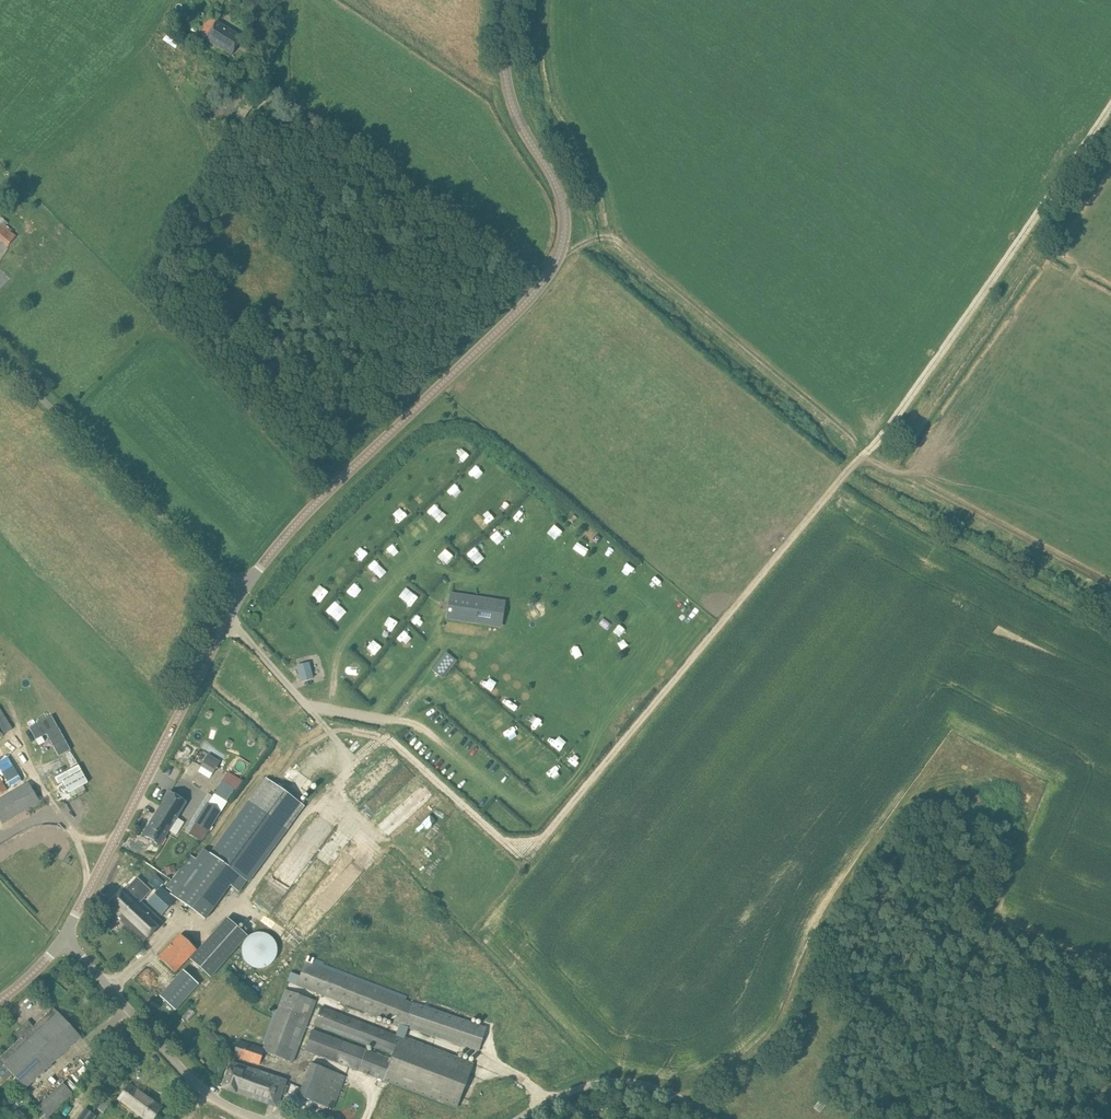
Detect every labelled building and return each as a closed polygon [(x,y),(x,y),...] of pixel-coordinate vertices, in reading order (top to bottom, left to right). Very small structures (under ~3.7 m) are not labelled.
[(217,23),(220,18),(213,14),(203,29),(195,24),(191,29),(199,35),(231,55),(241,38),(217,23)] [(185,31),(189,19),(183,17),(179,29),(185,31)] [(247,94),(228,82),(209,111),(229,123),(247,94)] [(0,211),(0,239),(8,246),(16,237),(4,226),(8,223),(1,217),(4,214),(0,211)] [(481,478),(487,469),(479,463),(473,472),(481,478)] [(507,479),(496,481),(497,491),(508,489),(507,479)] [(454,484),(448,489),(454,497),(460,491),(454,484)] [(419,493),(412,498),(418,507),(425,502),(419,493)] [(425,510),(436,522),(443,515),(432,503),(425,510)] [(522,517),(533,514),(530,503),(518,506),(522,517)] [(405,532),(412,540),(420,533),(413,525),(405,532)] [(553,525),(546,534),(556,542),(563,533),(553,525)] [(368,565),(364,571),(371,577),(376,571),(368,565)] [(611,567),(605,575),(613,582),(619,574),(611,567)] [(346,587),(352,596),(360,591),(354,582),(346,587)] [(407,590),(403,598),(412,603),(416,594),(407,590)] [(448,618),(481,623),(484,600),(452,595),(448,618)] [(416,616),(409,624),(418,631),(424,623),(416,616)] [(445,651),(432,669),(443,678),(456,660),(445,651)] [(353,659),(350,662),(362,671),(364,668),(353,659)] [(297,666),(301,681),(311,678),(307,663),(297,666)] [(375,684),(378,687),(381,683),(370,673),(362,683),(370,690),(375,684)] [(519,686),(516,690),(529,700),(532,696),(519,686)] [(3,736),(3,735),(13,729),(0,709),(0,738),(3,736)] [(566,729),(571,719),(560,713),(555,723),(566,729)] [(71,750),(52,716),(30,728),(36,739),(46,734),(59,756),(71,750)] [(208,754),(200,766),(213,774),(220,761),(208,754)] [(79,765),(55,778),(58,783),(63,781),(69,793),(88,782),(79,765)] [(196,859),(191,855),(166,888),(171,892),(170,894),(205,920),(230,886),(232,886),(239,892),(286,829),(287,830),(304,806),(266,778),(248,802),(250,803),(212,854),(203,848),(196,859)] [(235,788),(222,781),(214,794),(226,802),(235,788)] [(29,815),(27,810),(40,802),(28,782),(0,798),(0,819),(2,823),(4,822),(8,828),(29,815)] [(356,784),(348,790),(355,799),(363,793),(356,784)] [(160,845),(187,802),(170,792),(143,835),(160,845)] [(227,802),(226,802),(214,794),(208,804),(195,823),(208,832),(221,812),(227,802)] [(189,834),(201,841),(208,832),(195,823),(189,834)] [(164,867),(165,874),(175,872),(173,864),(164,867)] [(155,874),(147,882),(154,890),(163,882),(155,874)] [(126,886),(106,906),(144,942),(163,922),(126,886)] [(176,899),(162,887),(148,903),(162,915),(176,899)] [(190,961),(211,980),(244,943),(243,945),(243,947),(242,949),(242,951),(242,952),(243,953),(243,954),(243,956),(244,957),(244,958),(245,960),(246,960),(247,962),(248,963),(249,964),(251,966),(253,966),(255,967),(256,968),(259,968),(261,968),(263,968),(265,967),(267,967),(268,966),(270,965),(272,963),(274,962),(275,960),(276,958),(277,957),(277,955),(278,954),(278,953),(278,952),(278,950),(278,948),(278,946),(277,945),(277,944),(277,943),(276,941),(275,941),(274,939),(273,938),(273,937),(271,936),(269,935),(267,934),(265,933),(263,932),(261,932),(258,932),(256,933),(254,933),(252,935),(250,935),(249,936),(248,938),(227,919),(190,961)] [(159,957),(176,973),(197,950),(180,934),(159,957)] [(291,973),(287,981),(297,985),(296,986),(400,1025),(396,1035),(322,1006),(315,1025),(375,1048),(374,1053),(313,1030),(305,1051),(455,1108),(472,1064),(405,1038),(409,1028),(480,1053),(488,1028),(312,964),(314,958),(308,956),(306,962),(300,976),(291,973)] [(183,970),(160,996),(176,1011),(199,984),(183,970)] [(233,1056),(259,1064),(264,1051),(292,1062),(316,1001),(286,989),(263,1048),(238,1039),(233,1056)] [(12,1073),(26,1089),(82,1036),(59,1012),(58,1013),(54,1008),(34,1027),(28,1021),(14,1034),(19,1040),(0,1058),(0,1060),(12,1073)] [(188,1022),(196,1014),(190,1009),(183,1016),(188,1022)] [(12,1074),(0,1061),(0,1085),(12,1074)] [(223,1087),(247,1096),(256,1070),(232,1062),(223,1087)] [(334,1109),(347,1075),(311,1063),(299,1095),(334,1109)] [(286,1081),(256,1070),(247,1096),(277,1107),(286,1081)] [(163,1107),(130,1084),(119,1099),(146,1118),(154,1118),(163,1107)] [(73,1095),(62,1085),(37,1109),(42,1114),(37,1118),(49,1118),(73,1095)] [(97,1116),(86,1109),(78,1118),(95,1118),(97,1116)]
